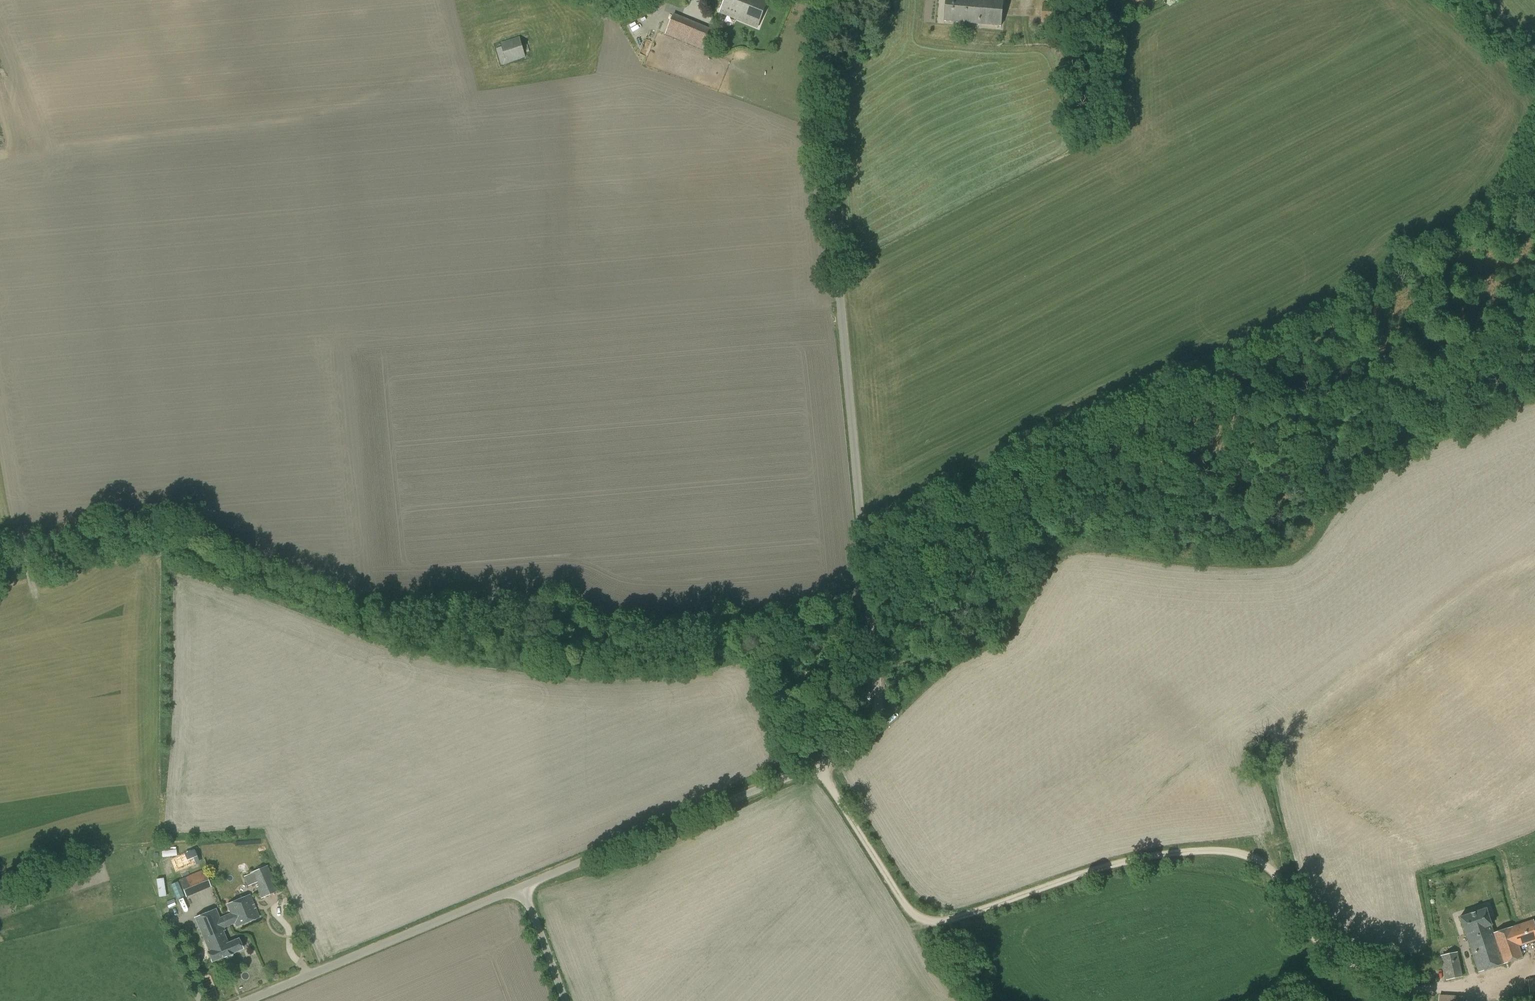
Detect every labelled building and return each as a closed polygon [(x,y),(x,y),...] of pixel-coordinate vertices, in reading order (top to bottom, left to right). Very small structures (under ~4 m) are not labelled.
[(758,27),(769,0),(725,0),(720,12),(758,27)] [(945,21),(1001,27),(1004,0),(947,0),(945,21)] [(682,18),(681,18),(673,15),(665,33),(673,37),(703,50),(711,30),(710,29),(682,18)] [(526,58),(519,37),(501,43),(502,47),(496,49),(501,66),(526,58)] [(251,873),(255,883),(261,899),(278,891),(267,866),(251,873)] [(179,880),(186,897),(211,887),(204,870),(179,880)] [(231,914),(220,918),(219,918),(223,928),(224,928),(235,923),(236,927),(259,917),(250,895),(227,905),(231,914)] [(219,918),(220,918),(216,909),(194,918),(209,952),(207,952),(212,962),(224,957),(226,959),(232,957),(233,954),(242,950),(238,939),(228,943),(223,931),(225,931),(224,928),(223,928),(219,918)] [(1534,924),(1533,921),(1493,934),(1491,925),(1486,909),(1460,917),(1465,934),(1478,973),(1522,958),(1518,946),(1534,941),(1534,924)] [(1440,956),(1446,981),(1463,977),(1457,952),(1440,956)]
